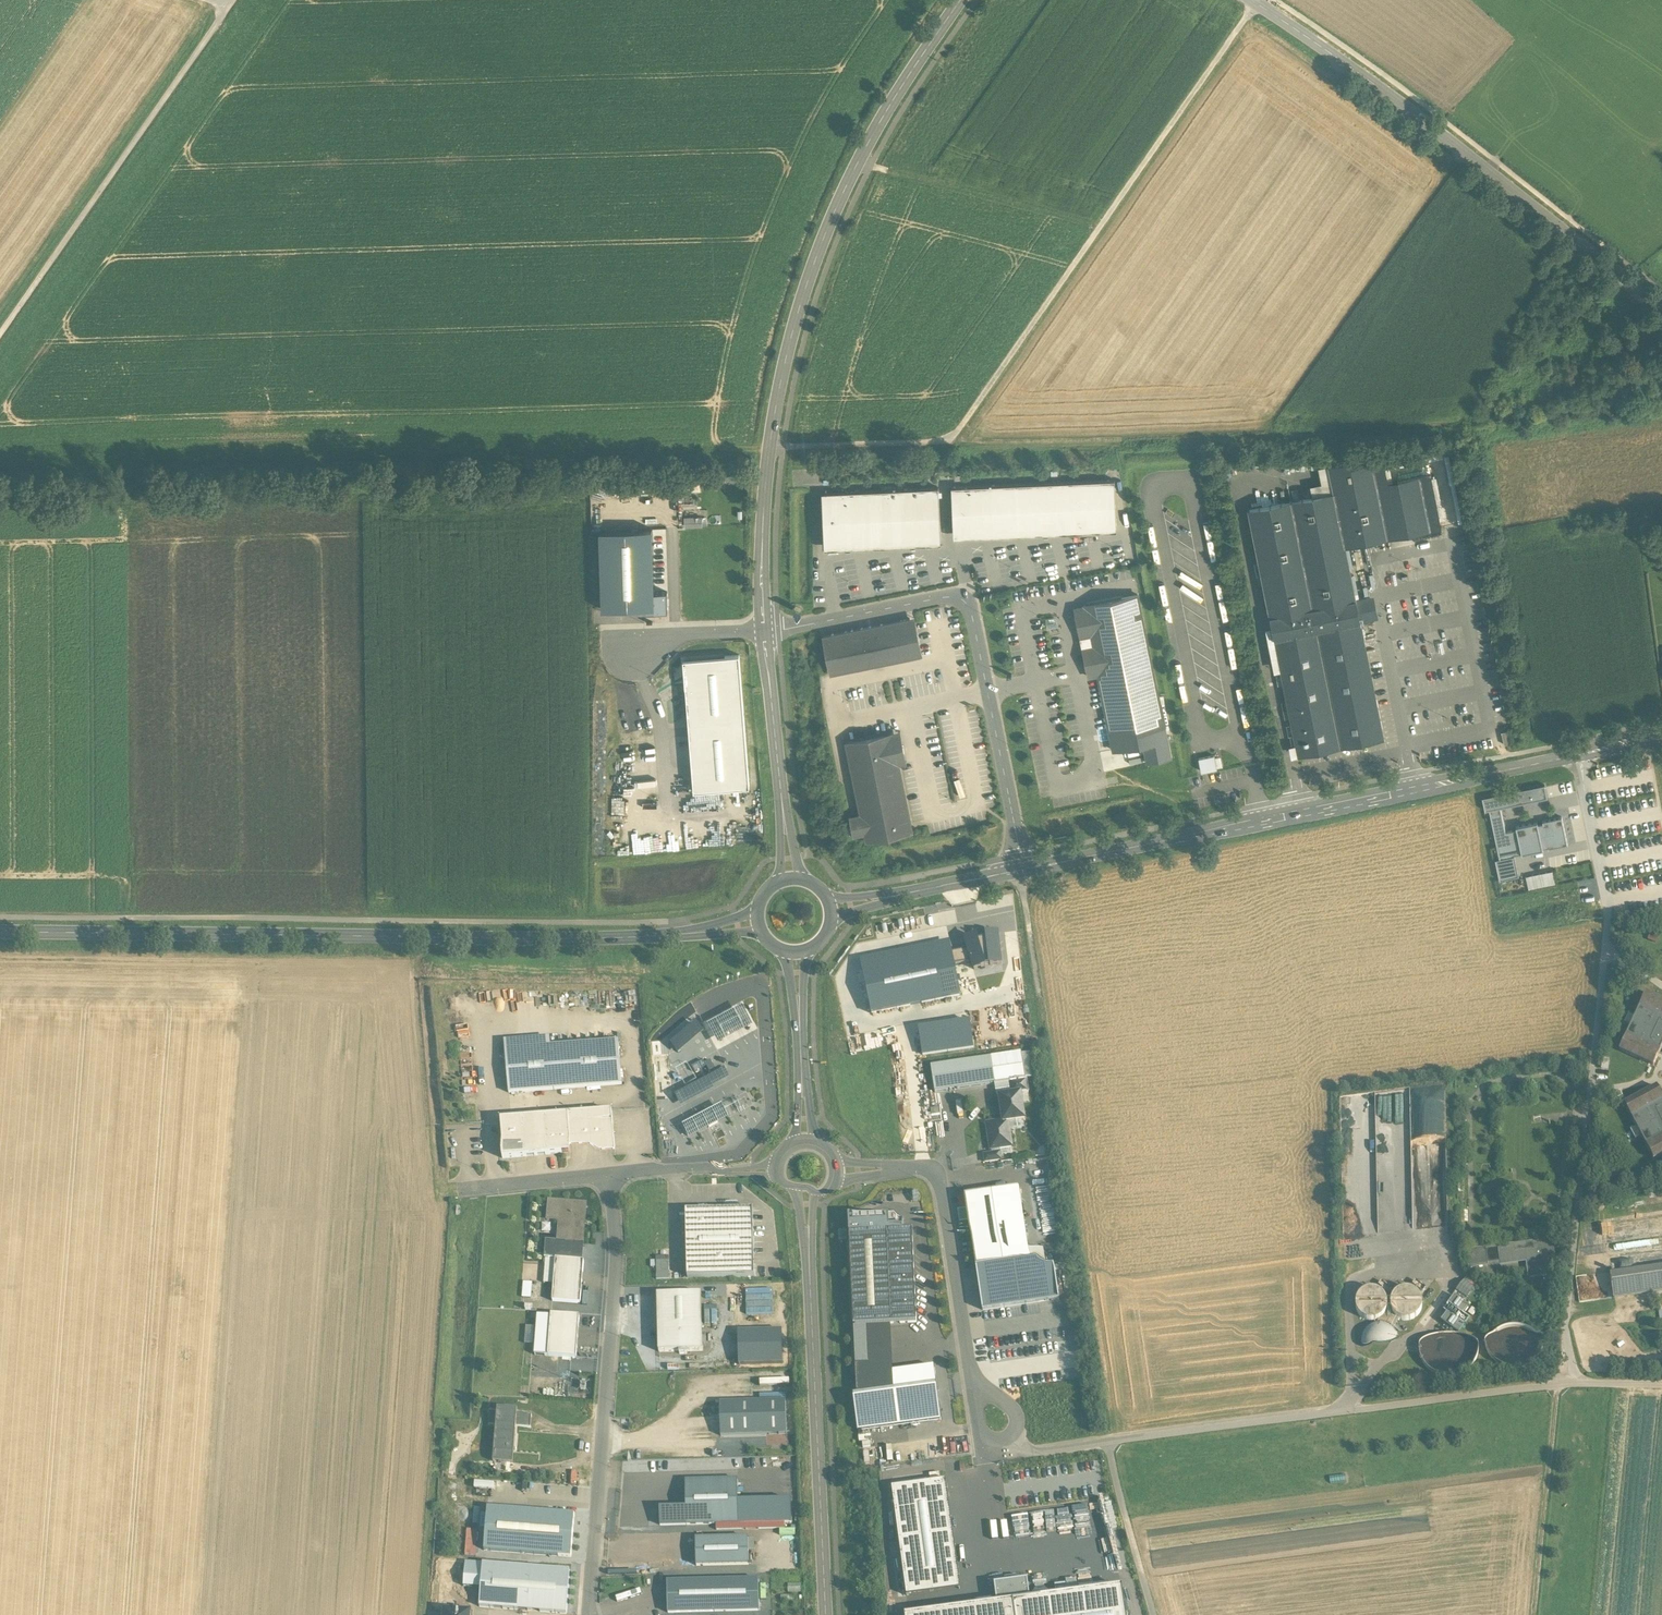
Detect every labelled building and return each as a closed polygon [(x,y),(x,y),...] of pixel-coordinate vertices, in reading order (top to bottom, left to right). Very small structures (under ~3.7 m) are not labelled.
[(1334,492),(1249,509),(1271,618),(1269,618),(1270,627),(1273,626),(1291,718),(1289,719),(1290,723),(1292,723),(1298,755),(1384,738),(1360,620),(1374,618),(1372,607),(1370,596),(1356,599),(1345,545),(1404,534),(1440,526),(1429,476),(1388,484),(1383,460),(1351,466),(1350,461),(1329,465),(1334,492)] [(1115,480),(952,487),(954,533),(1117,526),(1115,480)] [(938,487),(822,492),(824,544),(941,539),(938,487)] [(683,525),(701,525),(701,515),(683,515),(683,525)] [(653,592),(651,528),(600,529),(602,612),(668,611),(667,591),(653,592)] [(1137,595),(1084,606),(1086,615),(1098,674),(1114,750),(1144,744),(1148,762),(1170,757),(1137,595)] [(1098,674),(1086,615),(1077,617),(1089,676),(1098,674)] [(910,618),(823,636),(829,669),(917,652),(910,618)] [(751,791),(740,660),(686,665),(697,795),(751,791)] [(1098,730),(1100,741),(1108,740),(1106,729),(1098,730)] [(900,731),(846,741),(861,819),(850,821),(853,836),(864,834),(866,842),(913,832),(899,764),(906,762),(900,731)] [(1507,731),(1501,733),(1504,745),(1510,743),(1507,731)] [(1214,755),(1199,758),(1201,771),(1217,768),(1214,755)] [(1485,811),(1489,810),(1500,808),(1547,798),(1544,784),(1482,797),(1485,811)] [(1506,832),(1500,808),(1489,810),(1500,859),(1495,860),(1499,880),(1519,876),(1515,859),(1514,856),(1543,850),(1543,848),(1548,847),(1548,849),(1568,844),(1562,817),(1543,821),(1543,823),(1537,824),(1537,822),(1516,827),(1516,830),(1506,832)] [(1526,875),(1528,888),(1555,883),(1552,870),(1526,875)] [(952,953),(955,965),(972,961),(974,970),(988,965),(1001,964),(997,934),(987,935),(987,939),(977,941),(975,938),(965,941),(968,949),(952,953)] [(955,965),(952,953),(863,971),(872,1014),(961,995),(955,965)] [(1619,1050),(1653,1066),(1661,1046),(1655,1043),(1661,1028),(1661,1001),(1645,993),(1619,1050)] [(743,1033),(755,1026),(742,1001),(731,1007),(719,1013),(707,1019),(720,1044),(731,1039),(743,1033)] [(969,1022),(918,1029),(923,1055),(973,1047),(969,1022)] [(696,1025),(671,1046),(678,1055),(704,1034),(696,1025)] [(459,1027),(459,1038),(471,1038),(470,1026),(459,1027)] [(550,1038),(504,1042),(505,1051),(551,1047),(550,1038)] [(551,1047),(505,1051),(509,1094),(622,1085),(618,1041),(551,1047)] [(1021,1053),(991,1058),(995,1084),(1009,1082),(1025,1079),(1021,1053)] [(991,1058),(931,1067),(935,1093),(995,1084),(991,1058)] [(724,1071),(676,1097),(681,1106),(729,1080),(724,1071)] [(1025,1079),(1009,1082),(1011,1095),(1020,1093),(1020,1094),(1028,1092),(1026,1079),(1025,1079)] [(1660,1109),(1661,1108),(1661,1097),(1656,1087),(1623,1104),(1653,1160),(1661,1155),(1661,1113),(1660,1109)] [(1011,1095),(999,1097),(1003,1122),(1008,1122),(1024,1119),(1020,1094),(1020,1093),(1011,1095)] [(722,1105),(683,1125),(690,1138),(729,1117),(722,1105)] [(612,1112),(501,1121),(506,1176),(573,1170),(572,1159),(615,1156),(612,1112)] [(1003,1122),(987,1124),(991,1149),(1010,1146),(1011,1146),(1008,1122),(1003,1122)] [(1010,1146),(991,1149),(992,1153),(1000,1152),(1000,1155),(1011,1154),(1010,1146)] [(992,1153),(984,1155),(985,1162),(1001,1160),(1000,1155),(1000,1152),(992,1153)] [(1489,1198),(1500,1195),(1497,1184),(1486,1187),(1489,1198)] [(964,1200),(977,1288),(1032,1280),(1019,1192),(964,1200)] [(1608,1229),(1661,1224),(1661,1214),(1607,1220),(1608,1229)] [(589,1221),(552,1218),(551,1236),(561,1237),(564,1240),(562,1259),(586,1261),(587,1244),(586,1244),(586,1240),(588,1240),(589,1221)] [(755,1228),(689,1229),(690,1296),(757,1294),(755,1228)] [(1551,1241),(1498,1248),(1500,1261),(1526,1258),(1529,1277),(1549,1275),(1546,1255),(1553,1254),(1551,1241)] [(1498,1248),(1485,1250),(1486,1263),(1500,1261),(1498,1248)] [(914,1249),(851,1252),(856,1345),(879,1344),(919,1342),(914,1249)] [(1484,1250),(1467,1252),(1469,1266),(1486,1264),(1485,1250),(1484,1250)] [(562,1259),(549,1258),(548,1275),(559,1276),(561,1276),(562,1259)] [(586,1261),(562,1259),(561,1276),(586,1278),(587,1261),(586,1261)] [(1610,1274),(1614,1298),(1661,1291),(1661,1267),(1610,1274)] [(559,1276),(548,1275),(549,1275),(547,1300),(557,1301),(559,1276)] [(671,1298),(670,1275),(658,1276),(658,1298),(671,1298)] [(561,1276),(559,1276),(557,1301),(555,1318),(584,1320),(587,1278),(561,1276)] [(1060,1319),(1053,1277),(1032,1280),(977,1288),(984,1330),(1060,1319)] [(1421,1307),(1421,1302),(1419,1297),(1415,1292),(1411,1290),(1405,1289),(1400,1290),(1395,1292),(1392,1297),(1390,1302),(1390,1307),(1391,1311),(1395,1316),(1400,1319),(1405,1320),(1411,1319),(1415,1316),(1419,1312),(1421,1307)] [(1386,1307),(1387,1305),(1385,1299),(1381,1294),(1376,1290),(1370,1290),(1364,1291),(1359,1295),(1356,1300),(1355,1306),(1356,1312),(1360,1317),(1365,1320),(1371,1321),(1377,1320),(1378,1320),(1383,1316),(1386,1311),(1386,1307)] [(1470,1298),(1460,1290),(1456,1294),(1467,1302),(1470,1298)] [(1469,1307),(1454,1296),(1448,1304),(1451,1307),(1441,1321),(1459,1334),(1465,1326),(1462,1324),(1467,1317),(1463,1314),(1469,1307)] [(526,1299),(525,1314),(533,1315),(535,1300),(526,1299)] [(1390,1307),(1386,1307),(1386,1311),(1383,1316),(1378,1320),(1377,1320),(1378,1324),(1379,1324),(1386,1325),(1392,1329),(1393,1329),(1398,1321),(1399,1321),(1400,1319),(1395,1316),(1391,1311),(1390,1307)] [(1472,1308),(1468,1313),(1472,1316),(1476,1311),(1472,1308)] [(704,1311),(660,1312),(662,1370),(682,1369),(682,1372),(689,1372),(689,1369),(705,1369),(704,1311)] [(1396,1348),(1398,1341),(1396,1335),(1392,1329),(1386,1325),(1379,1324),(1378,1324),(1372,1325),(1366,1329),(1363,1335),(1361,1342),(1363,1349),(1367,1355),(1373,1359),(1380,1360),(1387,1358),(1392,1354),(1396,1348)] [(1542,1368),(1544,1357),(1542,1345),(1535,1336),(1526,1329),(1514,1327),(1503,1330),(1493,1336),(1487,1346),(1484,1357),(1487,1369),(1493,1378),(1503,1385),(1515,1387),(1526,1385),(1536,1378),(1542,1368)] [(583,1333),(554,1331),(551,1372),(579,1375),(583,1333)] [(1476,1376),(1478,1365),(1476,1353),(1470,1344),(1460,1337),(1448,1335),(1437,1338),(1427,1344),(1421,1354),(1419,1365),(1421,1377),(1428,1386),(1437,1393),(1449,1395),(1460,1392),(1470,1386),(1476,1376)] [(879,1344),(856,1345),(859,1414),(881,1411),(879,1344)] [(783,1348),(738,1349),(739,1383),(784,1382),(783,1348)] [(859,1414),(855,1414),(860,1449),(943,1438),(938,1403),(881,1411),(859,1414)] [(788,1419),(722,1421),(723,1454),(789,1452),(788,1419)] [(501,1428),(493,1428),(492,1441),(499,1442),(497,1468),(495,1467),(494,1478),(516,1480),(519,1443),(534,1444),(536,1431),(520,1430),(521,1426),(501,1425),(501,1428)] [(688,1499),(689,1528),(664,1529),(664,1544),(742,1541),(741,1497),(688,1499)] [(964,1608),(948,1499),(894,1507),(910,1614),(915,1614),(964,1608)] [(578,1531),(491,1524),(488,1567),(574,1574),(578,1531)] [(760,1528),(760,1548),(794,1547),(794,1528),(760,1528)] [(479,1572),(480,1546),(469,1546),(468,1572),(479,1572)] [(751,1556),(698,1557),(699,1583),(751,1582),(751,1556)] [(486,1581),(484,1614),(571,1614),(573,1587),(486,1581)] [(670,1599),(670,1614),(762,1614),(762,1597),(670,1599)] [(997,1614),(1032,1614),(1029,1599),(995,1603),(997,1614)] [(1124,1606),(1056,1614),(1126,1614),(1124,1606)]
